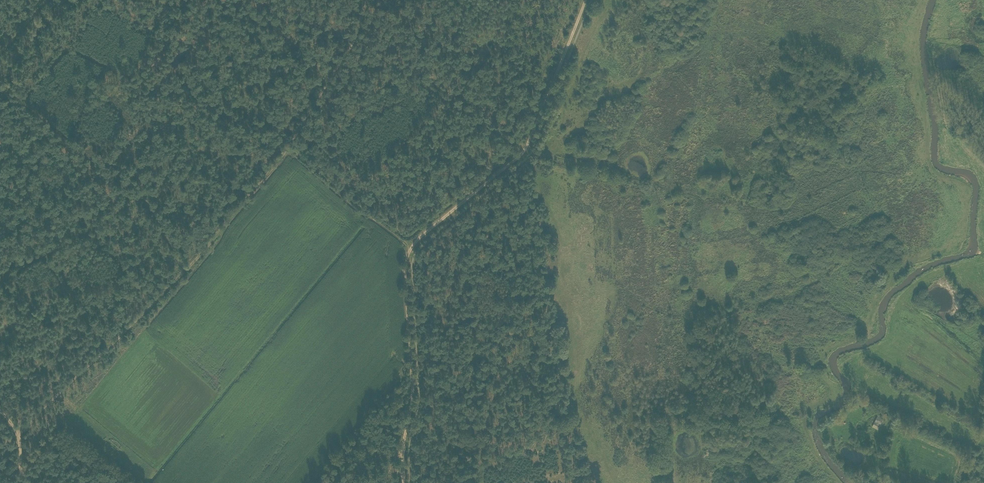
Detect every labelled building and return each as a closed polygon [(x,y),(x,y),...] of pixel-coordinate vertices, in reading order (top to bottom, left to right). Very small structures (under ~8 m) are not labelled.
[(879,426),(883,419),(877,416),(874,423),(879,426)]
